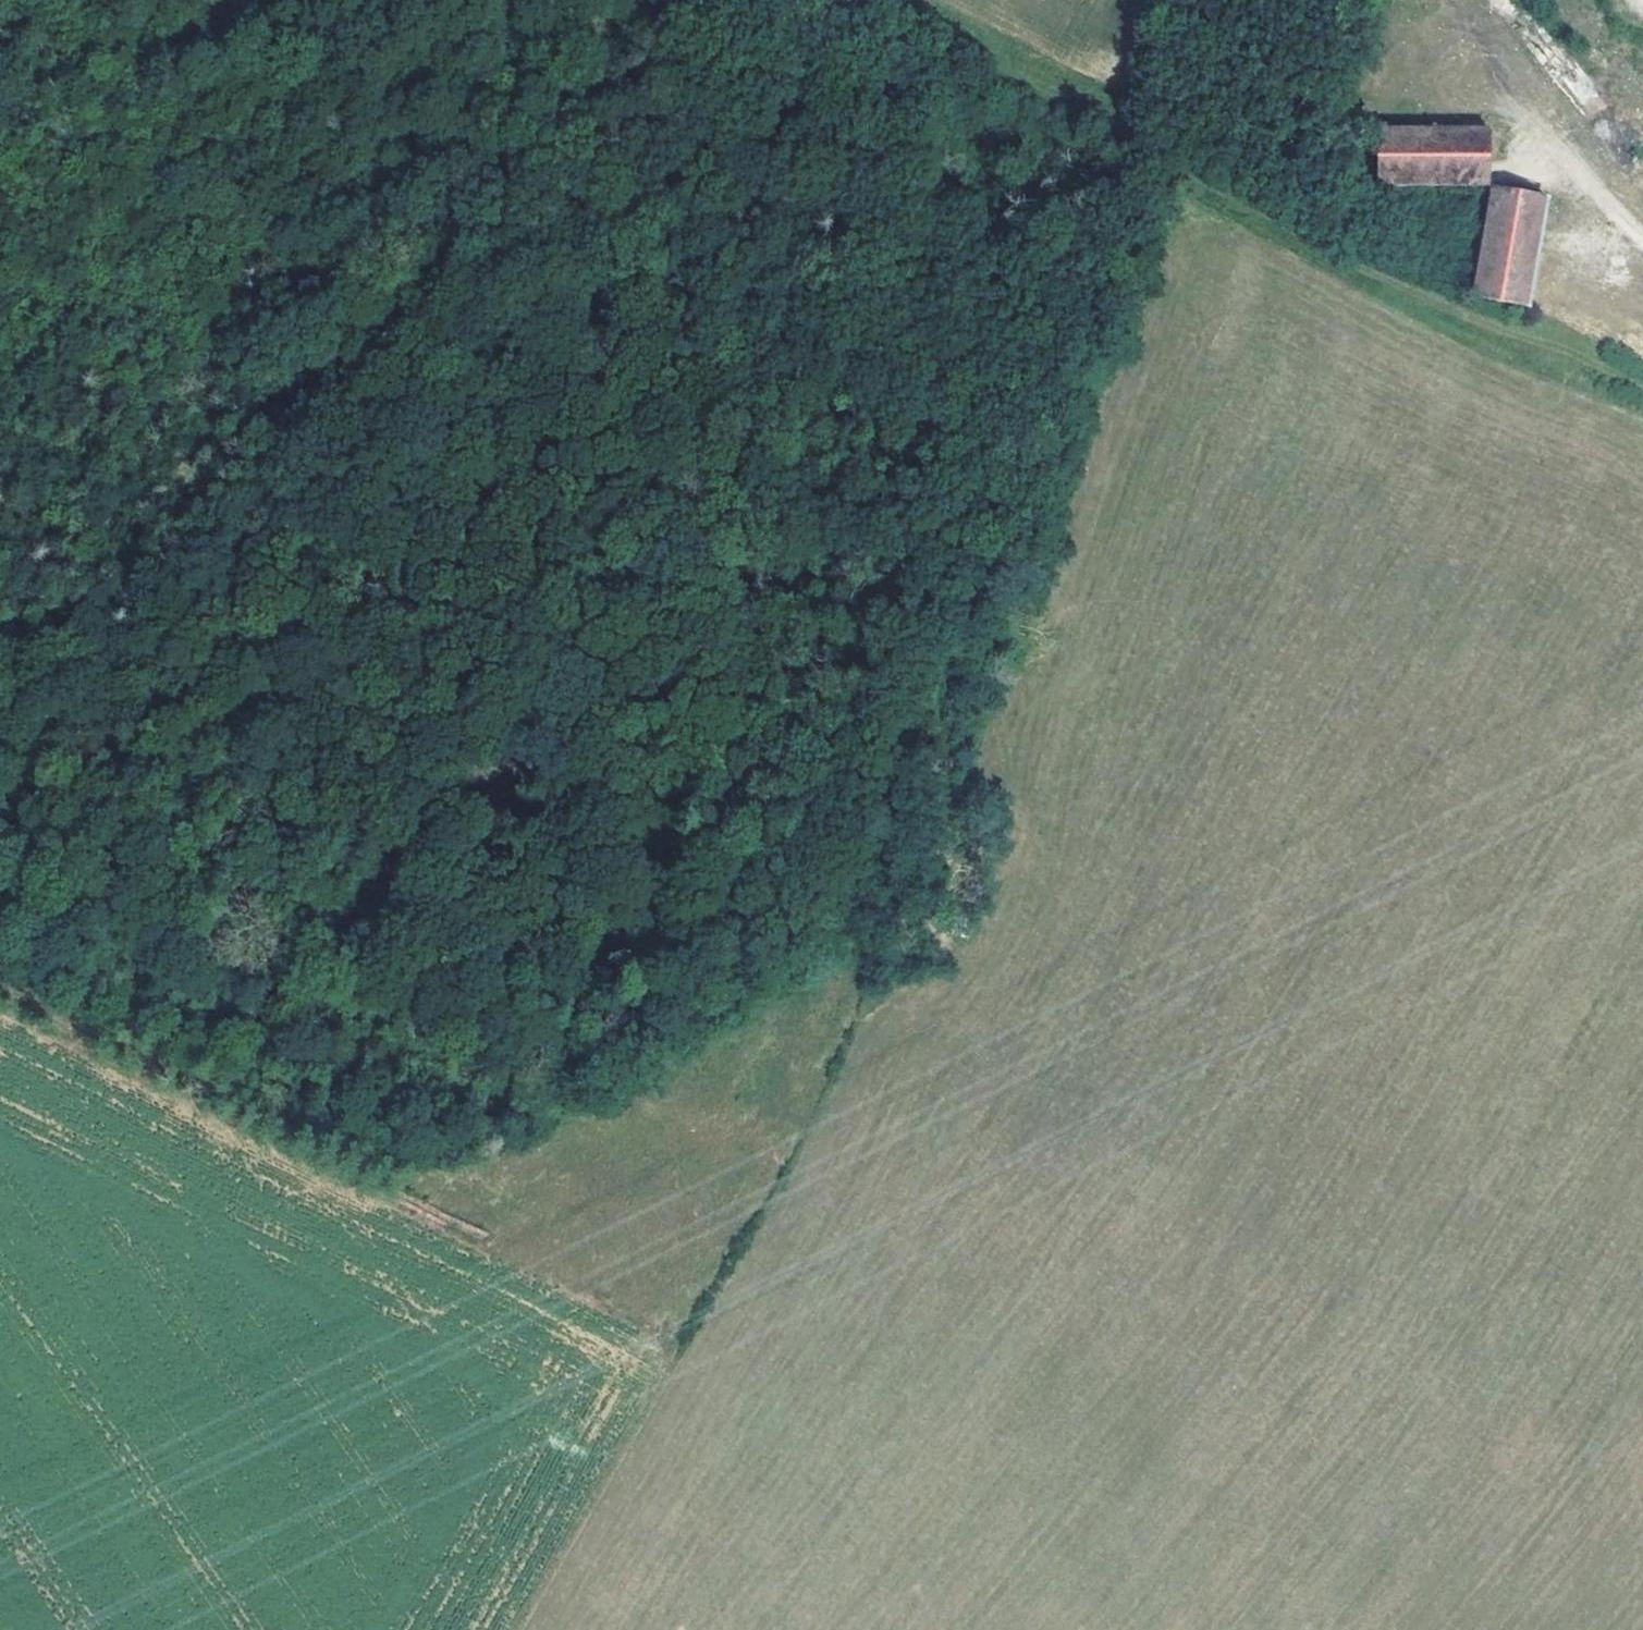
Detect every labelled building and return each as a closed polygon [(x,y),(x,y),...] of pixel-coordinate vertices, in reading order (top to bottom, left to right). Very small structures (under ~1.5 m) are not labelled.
[(1485,101),(1376,104),(1377,155),(1486,153),(1485,101)] [(1476,266),(1531,274),(1544,168),(1489,162),(1476,266)]
